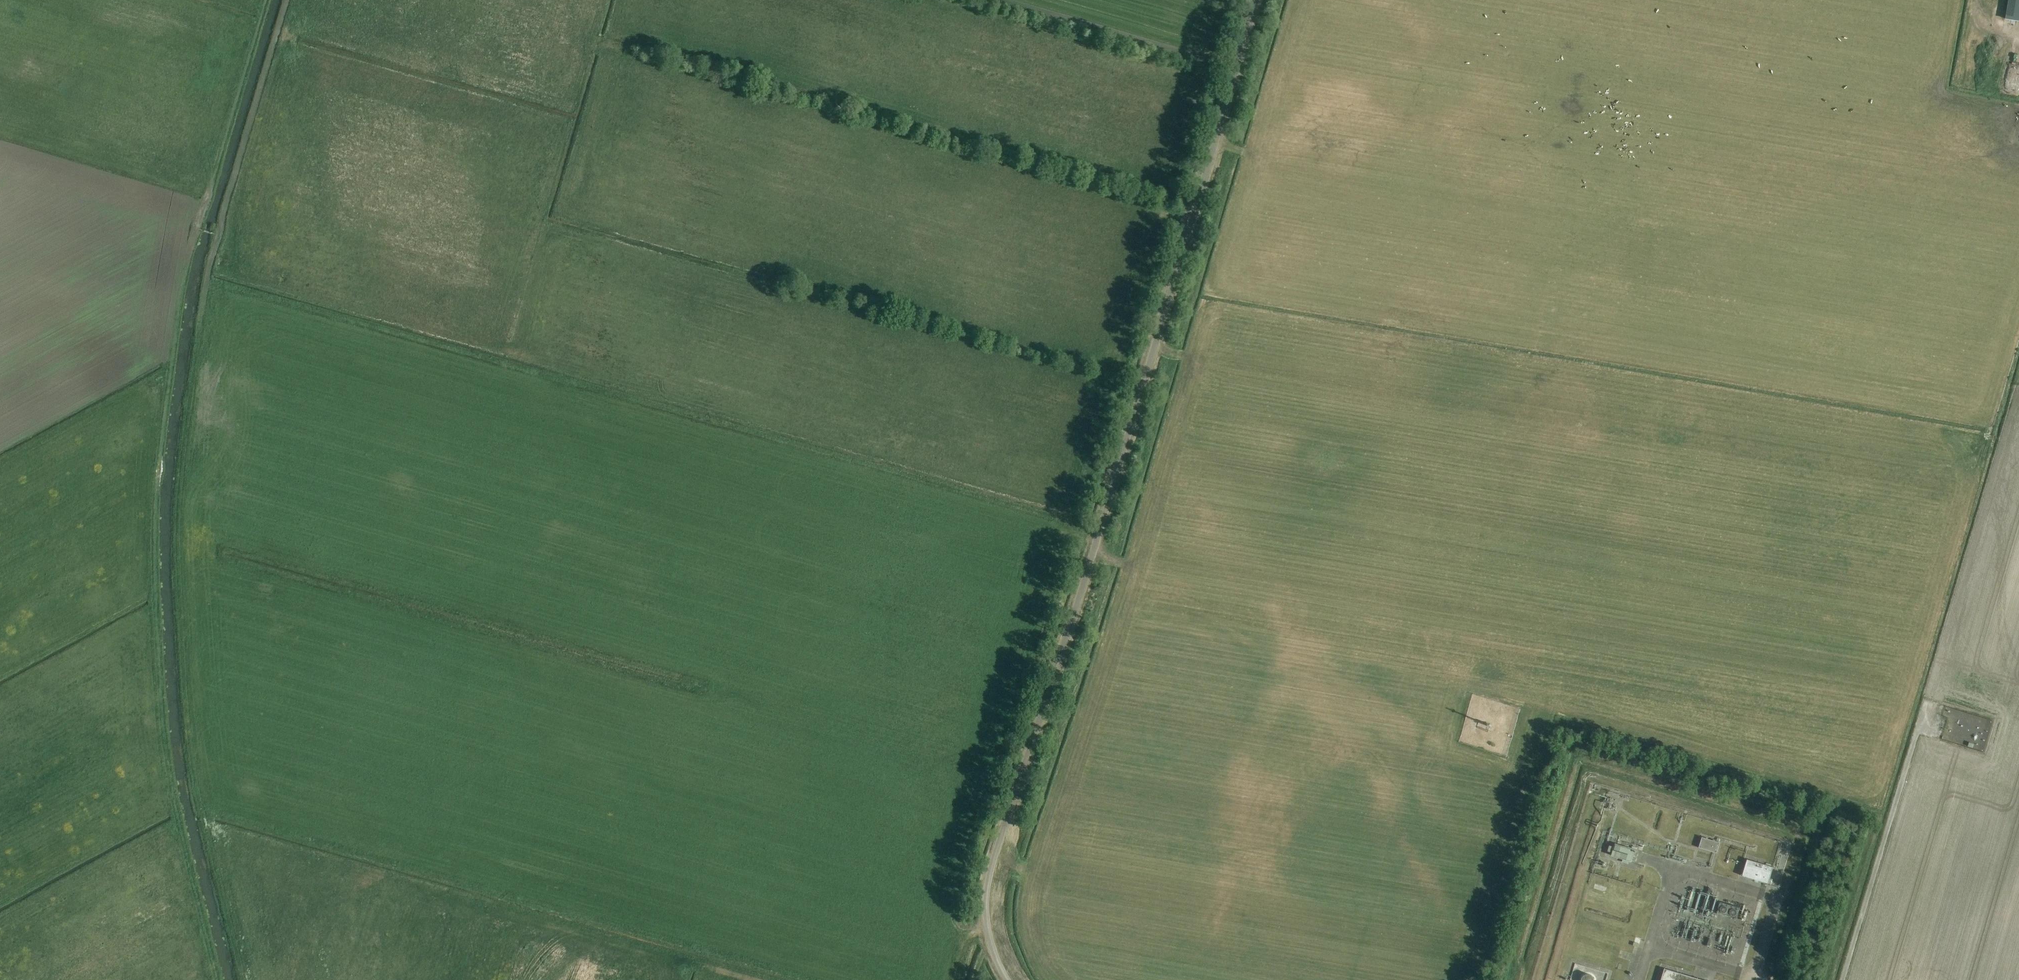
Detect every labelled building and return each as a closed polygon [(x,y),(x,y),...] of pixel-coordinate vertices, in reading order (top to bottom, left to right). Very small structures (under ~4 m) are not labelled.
[(2006,19),(2018,22),(2018,0),(2009,0),(2006,19)] [(1983,756),(1990,726),(1951,716),(1944,745),(1964,750),(1968,735),(1977,737),(1973,753),(1983,756)] [(1702,838),(1699,848),(1717,853),(1720,843),(1702,838)] [(1787,857),(1790,845),(1782,842),(1778,854),(1787,857)] [(1773,868),(1747,860),(1743,876),(1769,884),(1773,868)] [(1721,903),(1718,914),(1739,919),(1740,909),(1721,903)] [(1665,969),(1662,979),(1701,979),(1665,969)]
